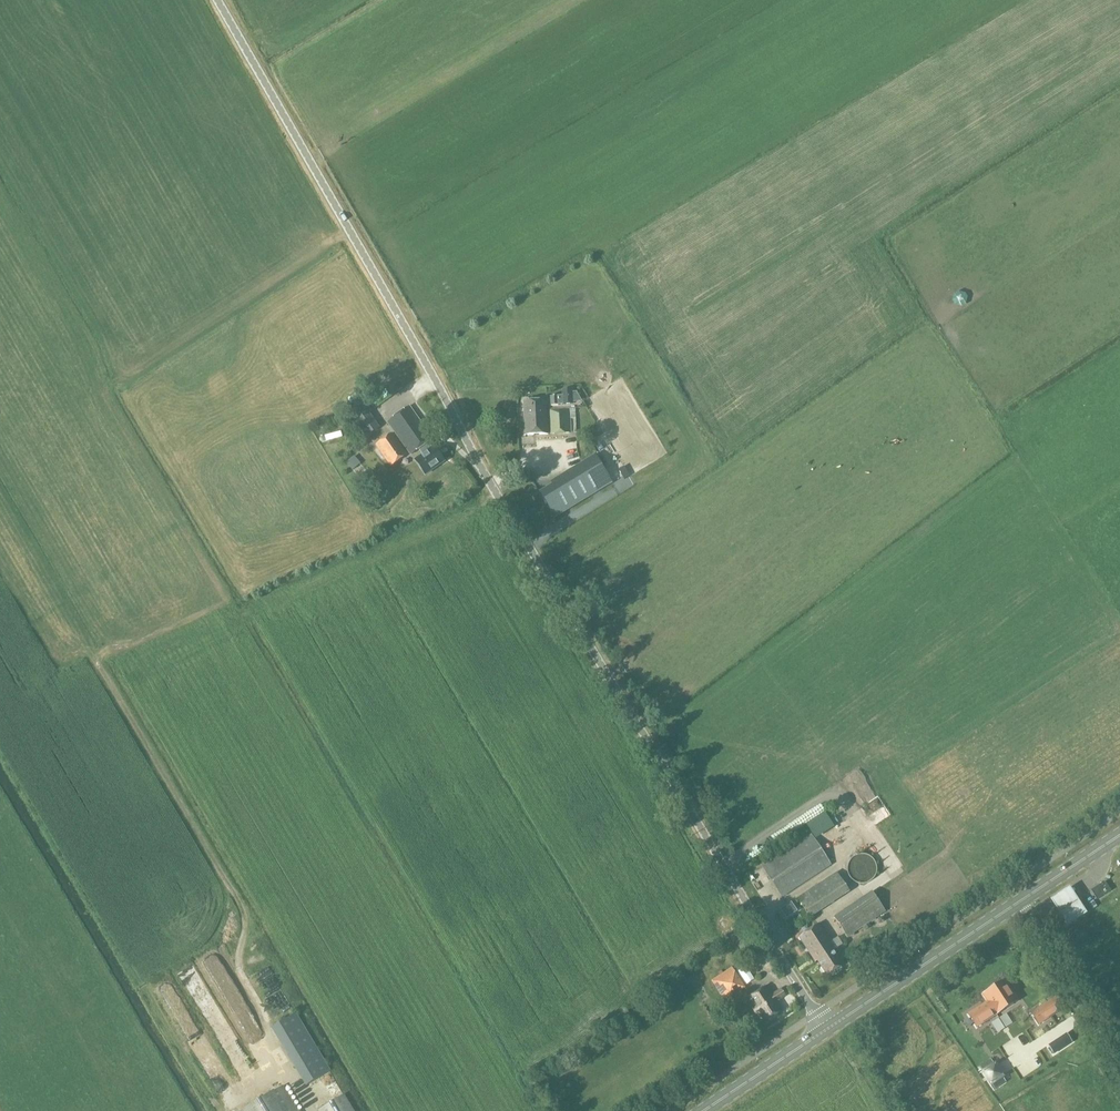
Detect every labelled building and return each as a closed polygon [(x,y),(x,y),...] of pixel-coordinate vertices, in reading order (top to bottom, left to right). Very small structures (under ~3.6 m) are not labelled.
[(564,396),(558,396),(559,405),(574,404),(574,403),(574,393),(573,390),(563,391),(564,396)] [(551,397),(552,407),(559,406),(558,396),(551,397)] [(546,400),(524,401),(525,436),(549,434),(546,400)] [(380,429),(365,406),(349,417),(365,439),(380,429)] [(411,455),(433,440),(410,407),(388,422),(411,455)] [(572,433),(570,409),(550,410),(551,435),(572,433)] [(339,430),(322,437),(324,444),(342,437),(339,430)] [(408,454),(393,434),(376,445),(391,466),(408,454)] [(435,448),(415,461),(425,475),(445,462),(435,448)] [(361,464),(355,457),(347,463),(353,471),(361,464)] [(554,487),(541,494),(548,506),(555,517),(583,500),(612,483),(604,470),(597,458),(575,471),(553,485),(554,487)] [(619,470),(625,480),(630,476),(625,467),(619,470)] [(863,809),(854,815),(867,835),(876,829),(863,809)] [(783,898),(832,865),(812,835),(763,867),(783,898)] [(812,917),(850,892),(838,873),(799,898),(812,917)] [(1112,891),(1106,882),(1091,891),(1098,900),(1112,891)] [(1071,883),(1050,897),(1057,909),(1067,923),(1088,910),(1078,895),(1071,883)] [(877,925),(875,920),(886,912),(873,892),(834,917),(848,938),(870,923),(873,928),(877,925)] [(782,909),(787,918),(798,911),(792,902),(782,909)] [(816,962),(818,961),(828,976),(843,966),(834,951),(836,950),(819,925),(800,937),(816,962)] [(205,958),(214,977),(223,973),(214,953),(205,958)] [(232,1038),(188,966),(177,973),(215,1035),(218,1034),(223,1043),(232,1038)] [(735,972),(733,968),(712,981),(725,1002),(746,988),(735,972)] [(172,1007),(180,1002),(166,981),(158,986),(172,1007)] [(998,1015),(1018,1001),(1008,984),(1005,986),(1003,982),(986,993),(986,994),(984,996),(988,1002),(969,1015),(977,1028),(998,1014),(998,1015)] [(747,1000),(763,1024),(784,1011),(778,1002),(786,996),(781,989),(773,995),(767,986),(747,1000)] [(1065,1008),(1057,996),(1031,1014),(1038,1026),(1065,1008)] [(330,1072),(296,1014),(272,1029),(306,1086),(330,1072)] [(1064,1048),(1058,1040),(1050,1046),(1055,1054),(1064,1048)] [(982,1067),(986,1072),(996,1065),(993,1060),(982,1067)] [(225,1064),(219,1066),(227,1083),(233,1080),(225,1064)] [(993,1083),(997,1089),(1007,1082),(1004,1076),(993,1083)] [(243,1110),(297,1110),(283,1087),(243,1110)] [(344,1096),(319,1110),(353,1110),(344,1096)]
